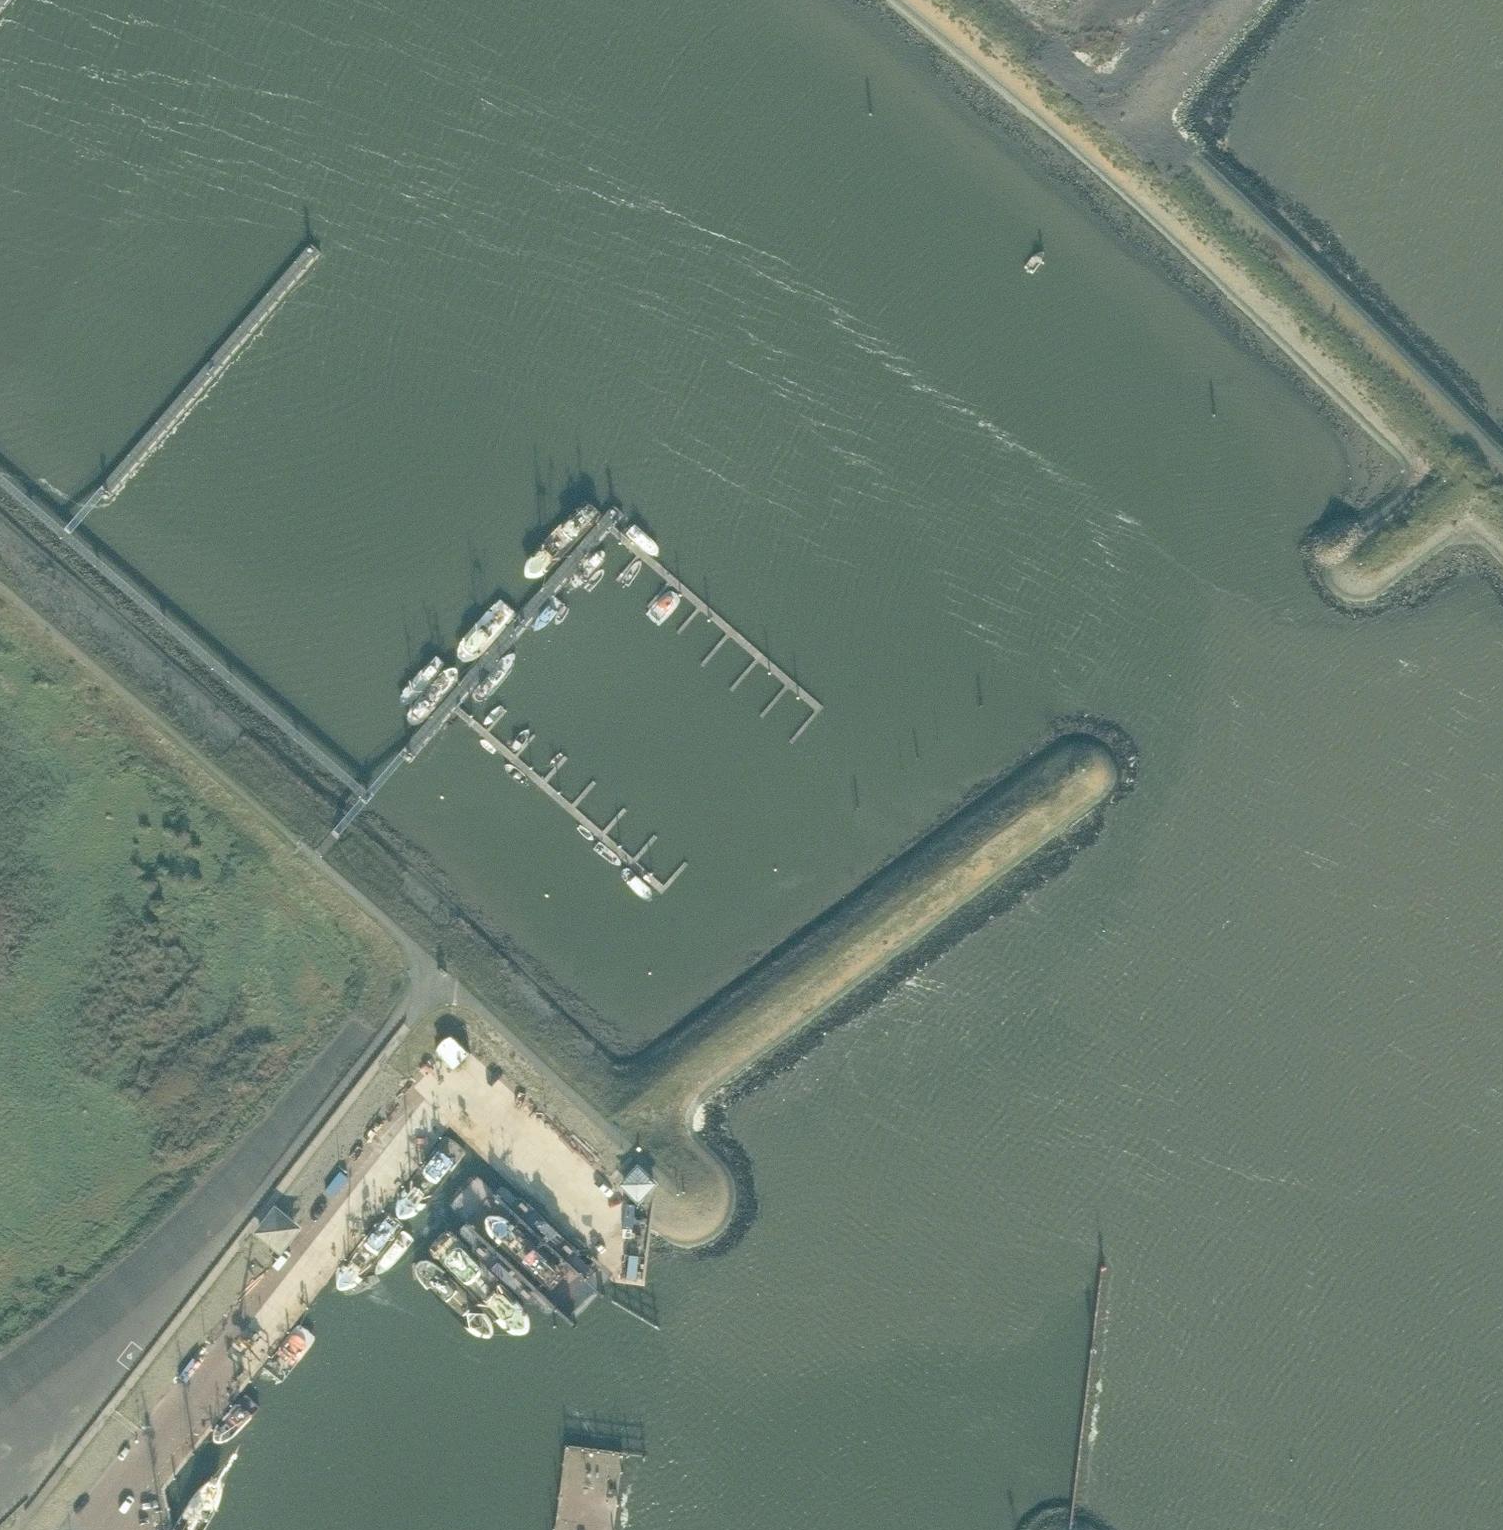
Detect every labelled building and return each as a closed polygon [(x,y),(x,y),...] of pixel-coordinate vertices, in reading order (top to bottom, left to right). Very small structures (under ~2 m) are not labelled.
[(638,1168),(623,1184),(639,1199),(655,1183),(638,1168)] [(276,1212),(260,1232),(281,1248),(281,1247),(297,1227),(276,1212)]
